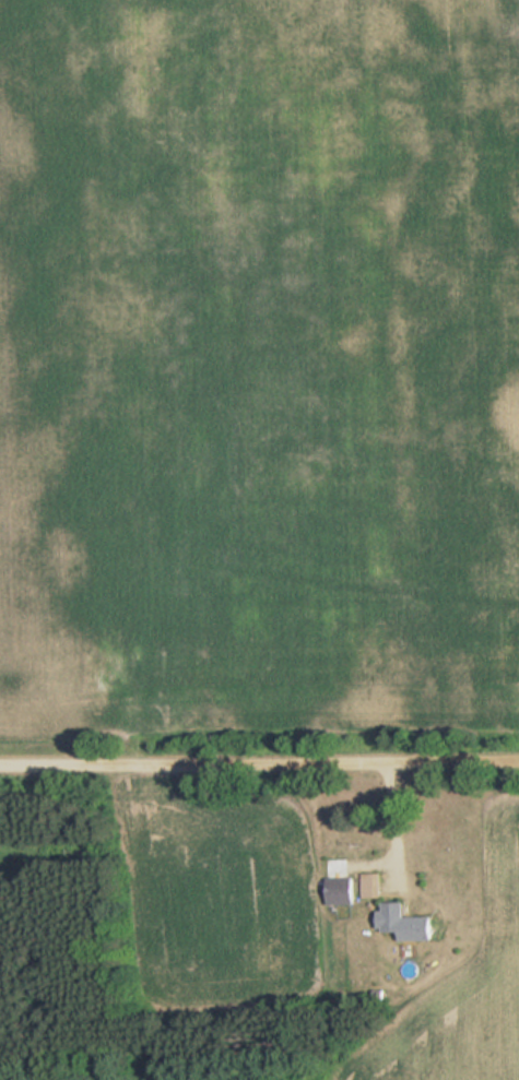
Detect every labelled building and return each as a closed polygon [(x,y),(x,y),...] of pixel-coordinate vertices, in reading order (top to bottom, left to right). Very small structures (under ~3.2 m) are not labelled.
[(328,877),(328,904),(357,904),(357,877),(328,877)] [(403,940),(435,939),(435,916),(407,916),(407,903),(381,903),(381,933),(403,932),(403,940)]
